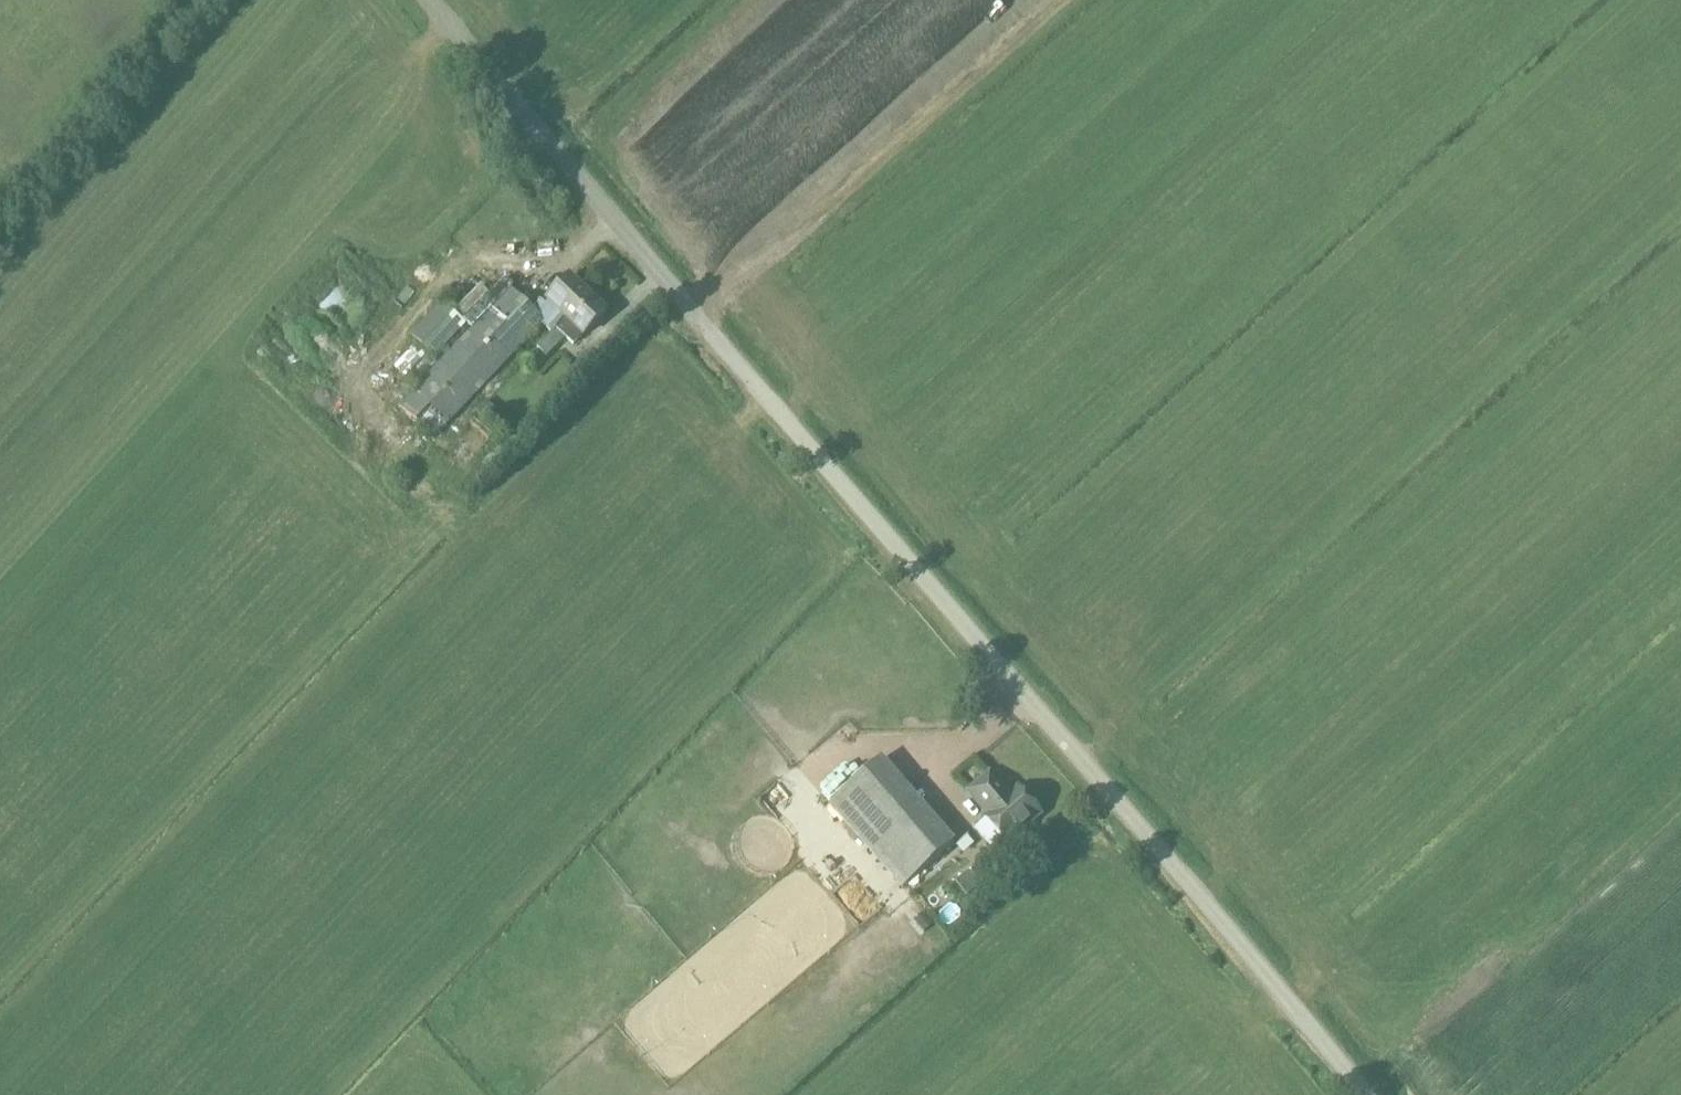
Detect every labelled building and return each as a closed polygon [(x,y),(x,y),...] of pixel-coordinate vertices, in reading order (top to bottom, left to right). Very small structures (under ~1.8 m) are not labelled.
[(576,348),(585,338),(608,314),(571,279),(549,303),(567,320),(553,334),(539,349),(548,357),(566,339),(576,348)] [(567,320),(549,303),(545,306),(541,302),(533,310),(512,290),(474,330),(466,338),(400,408),(434,442),(545,326),(553,334),(567,320)] [(436,358),(467,325),(445,305),(443,303),(413,336),(436,358)] [(478,413),(489,423),(499,413),(488,402),(478,413)] [(830,806),(904,890),(956,845),(882,761),(830,806)] [(1008,845),(1042,815),(1020,790),(1010,798),(991,776),(970,794),(989,816),(986,819),(1008,845)] [(965,863),(953,875),(965,888),(978,876),(965,863)] [(854,924),(878,902),(851,873),(827,895),(854,924)] [(953,905),(942,917),(951,925),(962,913),(953,905)]
